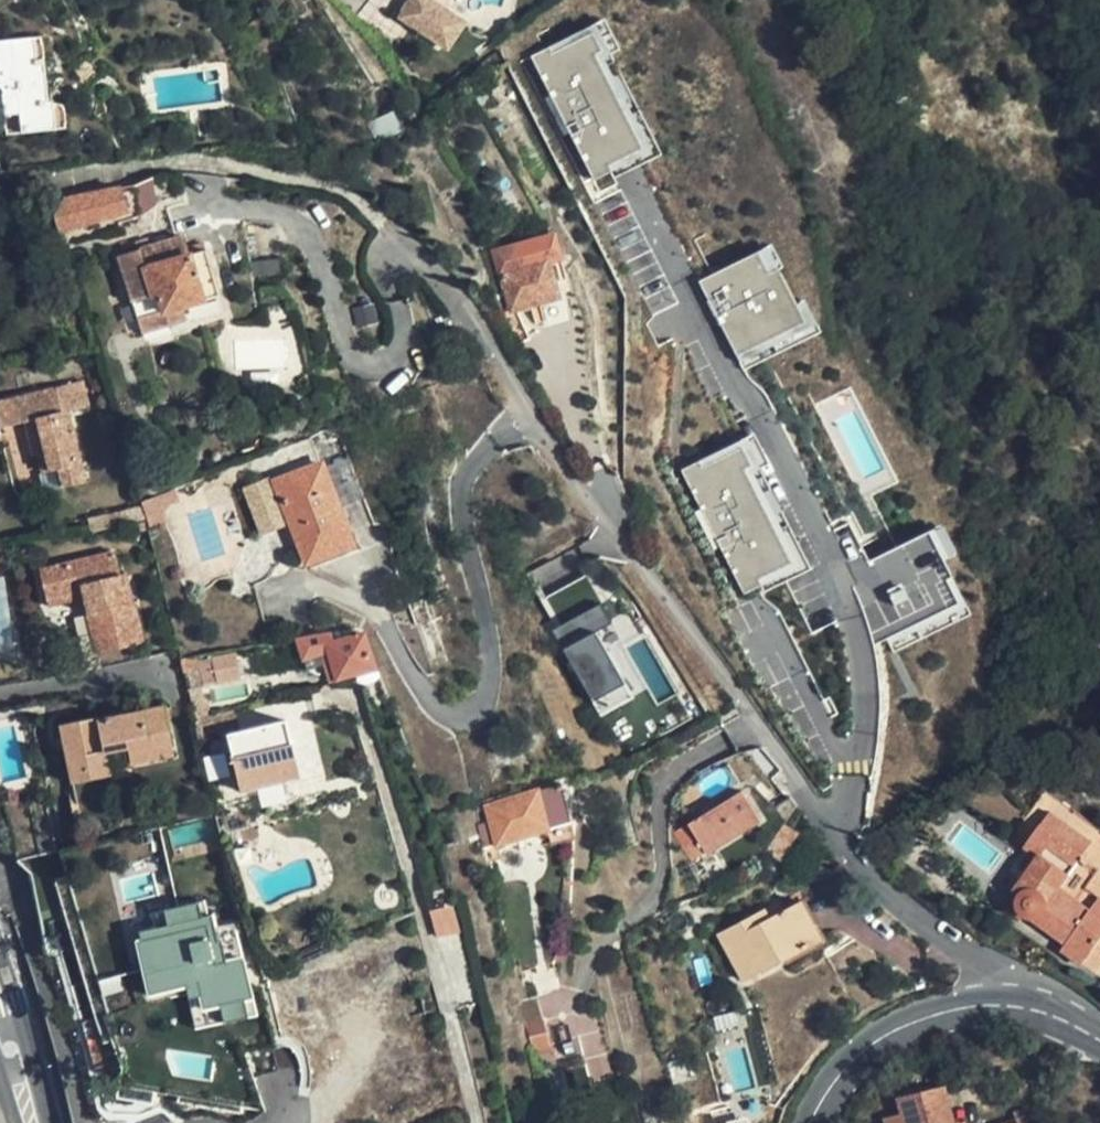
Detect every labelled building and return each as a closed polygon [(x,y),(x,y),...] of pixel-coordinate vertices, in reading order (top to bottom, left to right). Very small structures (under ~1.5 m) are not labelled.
[(401,16),(450,48),(469,18),(450,5),(441,0),(411,0),(401,16)] [(609,172),(612,178),(659,155),(608,54),(617,49),(602,19),(546,48),(549,53),(590,33),(600,51),(592,55),(640,149),(606,166),(609,172)] [(546,48),(529,56),(592,181),(609,172),(606,166),(640,149),(592,55),(600,51),(590,33),(549,53),(546,48)] [(39,41),(0,45),(0,93),(3,93),(7,133),(64,128),(62,106),(48,106),(39,41)] [(132,187),(66,198),(54,213),(59,231),(116,214),(120,223),(134,219),(156,206),(156,202),(152,177),(149,178),(132,187)] [(558,296),(547,262),(559,259),(553,238),(492,256),(520,336),(535,331),(528,306),(558,296)] [(183,239),(123,257),(120,258),(140,321),(187,306),(193,325),(226,313),(204,244),(187,251),(183,239)] [(776,269),(780,267),(769,245),(755,252),(766,274),(776,269)] [(696,282),(735,357),(803,322),(793,304),(776,269),(766,274),(755,252),(696,282)] [(802,300),(793,304),(803,322),(735,357),(742,371),(818,332),(802,300)] [(355,306),(359,326),(379,322),(376,302),(355,306)] [(146,340),(149,339),(193,325),(187,306),(140,321),(146,340)] [(0,403),(0,429),(21,424),(36,421),(43,453),(39,455),(45,475),(59,472),(63,487),(86,482),(70,413),(79,411),(74,388),(0,403)] [(29,457),(39,455),(43,453),(36,421),(21,424),(29,457)] [(752,434),(697,462),(700,467),(740,447),(750,466),(743,469),(790,563),(757,580),(760,586),(763,592),(810,570),(760,469),(767,465),(752,434)] [(319,459),(310,436),(265,453),(274,476),(291,522),(307,564),(360,545),(327,456),(319,459)] [(757,580),(790,563),(743,469),(750,466),(740,447),(700,467),(697,462),(680,471),(743,595),(760,586),(757,580)] [(291,522),(274,476),(245,486),(262,533),(291,522)] [(176,489),(142,501),(143,505),(146,516),(149,527),(185,517),(176,489)] [(84,518),(88,530),(129,520),(127,509),(84,518)] [(938,526),(927,531),(942,561),(953,555),(938,526)] [(864,556),(847,564),(885,639),(956,603),(944,579),(950,577),(927,531),(868,562),(864,556)] [(41,571),(47,597),(82,589),(84,599),(97,656),(144,644),(134,601),(127,600),(117,553),(41,571)] [(969,614),(950,577),(944,579),(956,603),(885,639),(892,652),(969,614)] [(82,589),(47,597),(50,606),(84,599),(82,589)] [(550,634),(568,665),(573,674),(599,718),(630,700),(593,635),(610,626),(598,606),(550,634)] [(343,631),(300,640),(308,669),(320,676),(329,674),(331,682),(357,675),(360,684),(365,685),(376,683),(380,680),(377,671),(363,634),(344,638),(343,631)] [(198,658),(185,661),(192,691),(202,689),(206,688),(206,687),(241,680),(236,655),(199,662),(198,658)] [(573,674),(568,665),(564,667),(569,676),(573,674)] [(192,691),(188,691),(196,722),(209,719),(202,689),(192,691)] [(173,754),(164,708),(99,722),(99,719),(66,726),(78,784),(109,776),(108,770),(173,754)] [(209,719),(196,722),(200,741),(229,734),(242,792),(301,779),(288,721),(243,731),(239,712),(209,719)] [(563,782),(474,803),(485,845),(549,829),(574,824),(563,782)] [(701,852),(758,820),(743,793),(686,825),(692,837),(701,852)] [(1099,939),(1099,919),(1075,901),(1058,888),(1088,841),(1043,811),(1021,843),(1035,854),(1011,891),(1017,895),(1013,901),(1014,906),(1017,912),(1022,918),(1029,918),(1064,942),(1061,947),(1083,962),(1099,939)] [(574,824),(549,829),(553,846),(577,840),(574,824)] [(692,837),(680,843),(689,859),(701,852),(692,837)] [(128,1009),(90,863),(51,874),(105,1066),(116,1063),(102,1017),(128,1009)] [(1099,919),(1099,897),(1086,887),(1075,901),(1099,919)] [(804,929),(817,921),(803,897),(783,910),(777,901),(719,935),(747,985),(813,945),(804,929)] [(455,902),(431,909),(438,936),(462,929),(455,902)] [(137,934),(139,944),(187,933),(187,936),(213,930),(223,971),(247,965),(235,924),(223,926),(220,915),(137,934)] [(826,937),(817,921),(804,929),(813,945),(826,937)] [(187,933),(139,944),(152,998),(201,986),(206,1009),(255,998),(247,965),(223,971),(213,930),(187,936),(187,933)] [(201,986),(152,998),(155,1007),(188,999),(196,1032),(260,1017),(255,998),(206,1009),(201,986)] [(551,1040),(540,997),(512,1004),(517,1023),(528,1020),(535,1044),(551,1040)] [(535,1044),(536,1049),(553,1045),(551,1040),(535,1044)] [(535,1044),(517,1049),(522,1071),(540,1066),(536,1049),(535,1044)] [(945,1086),(897,1098),(904,1122),(954,1122),(945,1086)]
